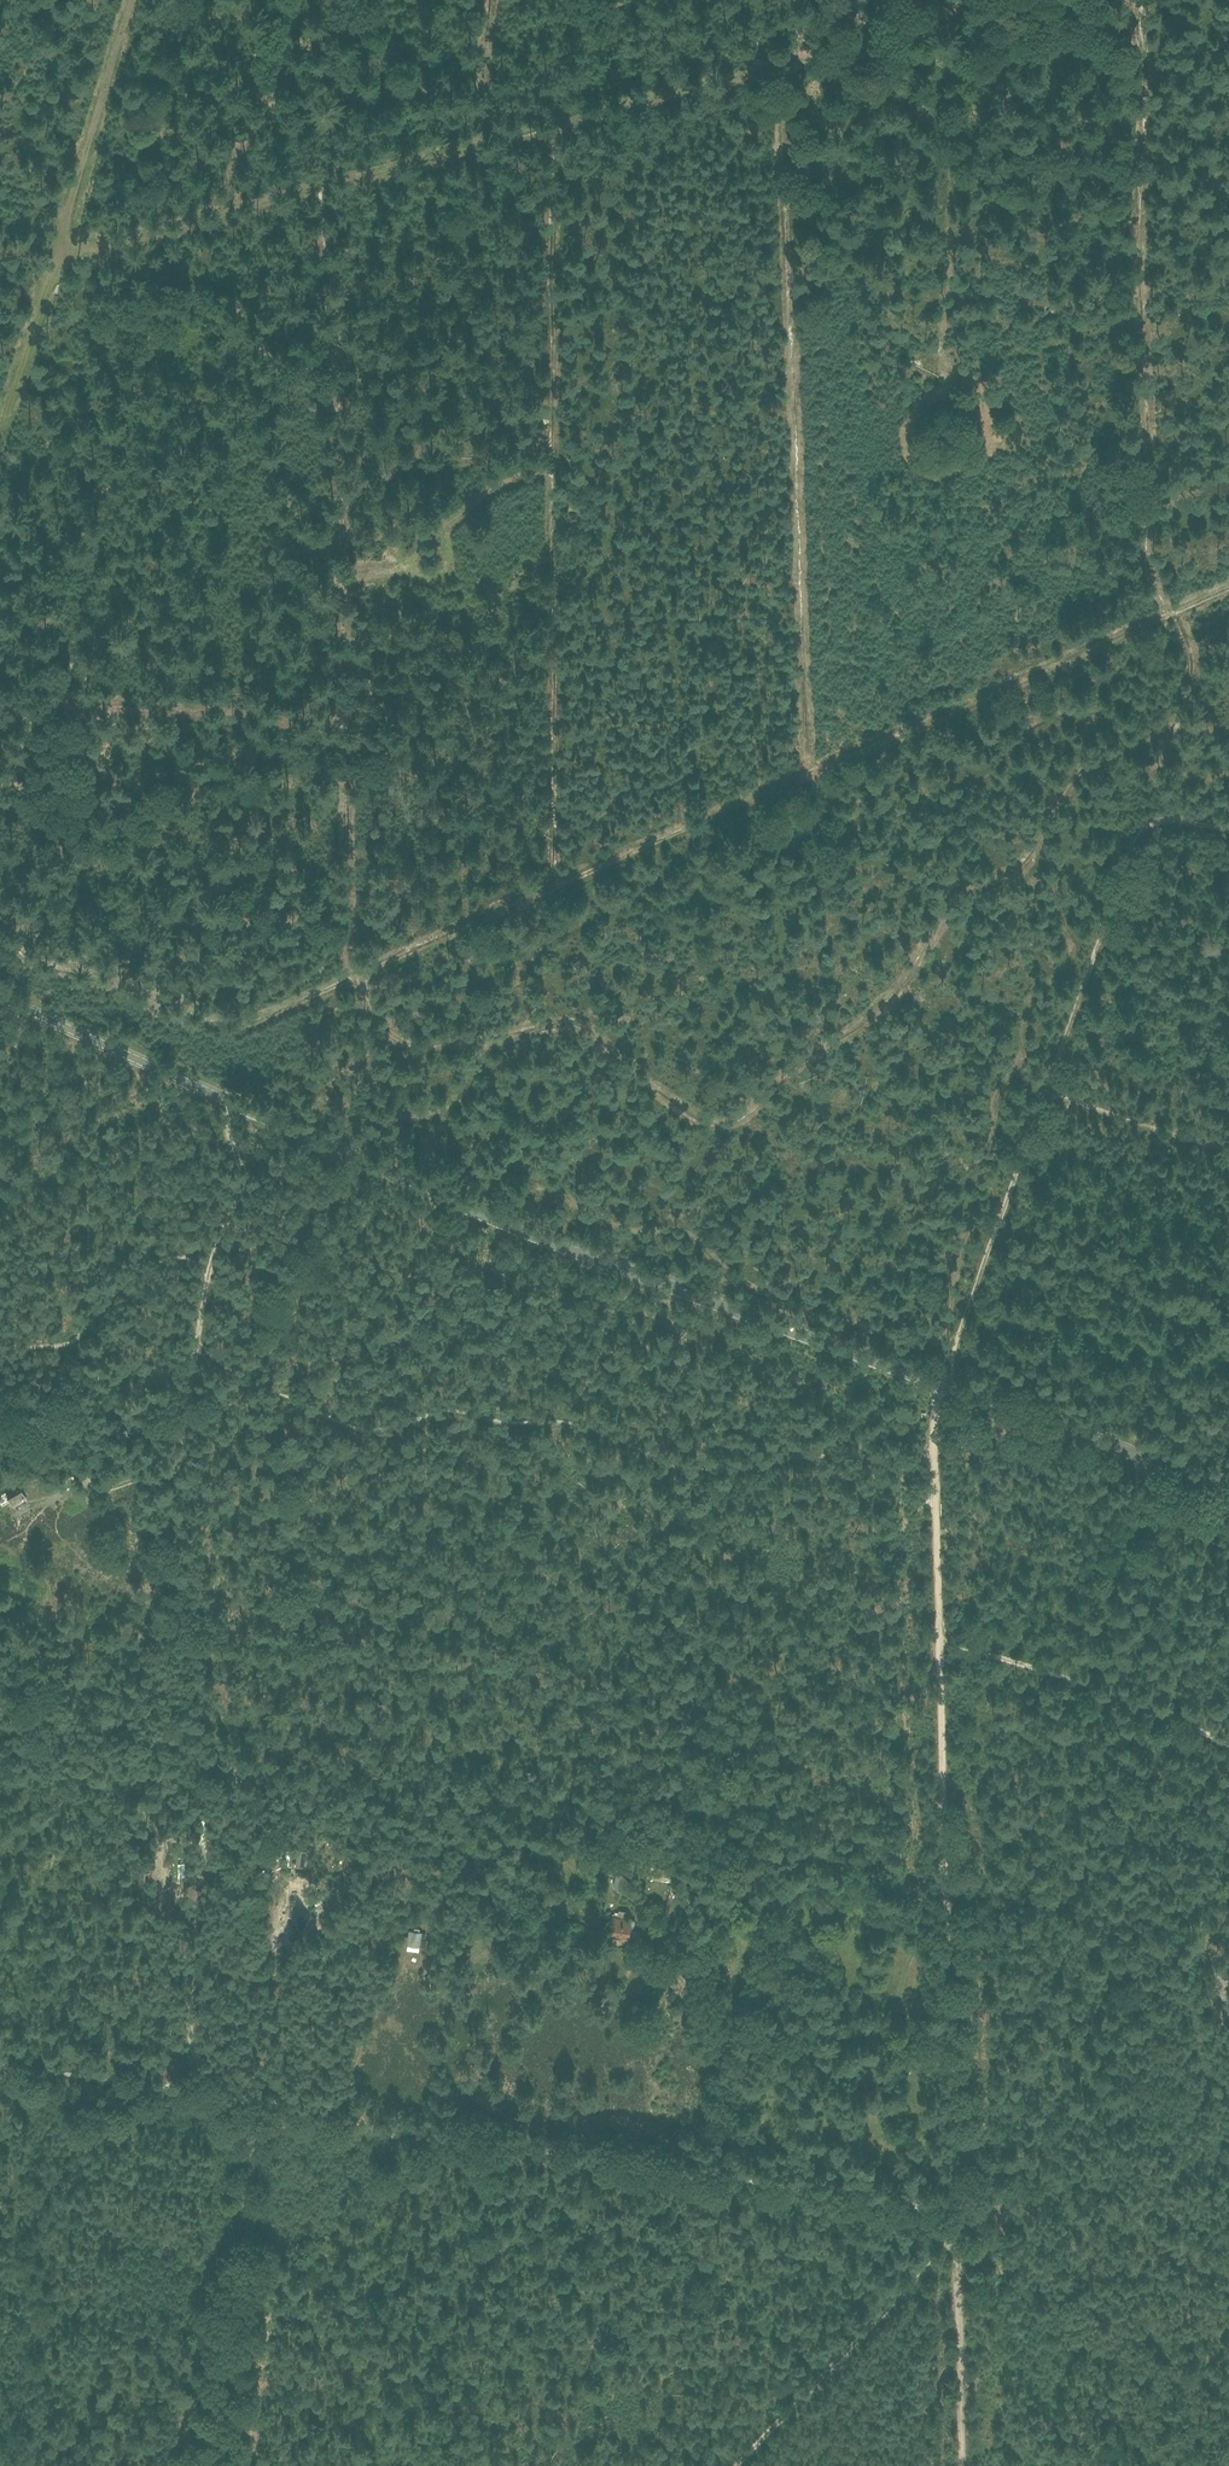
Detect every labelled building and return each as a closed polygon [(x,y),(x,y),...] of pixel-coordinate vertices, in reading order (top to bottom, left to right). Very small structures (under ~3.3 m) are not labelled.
[(649,81),(651,92),(677,86),(675,75),(649,81)] [(12,1504),(26,1497),(19,1484),(5,1491),(12,1504)] [(299,1840),(298,1849),(309,1850),(310,1841),(299,1840)] [(566,1840),(565,1853),(577,1854),(577,1841),(566,1840)] [(289,1865),(307,1867),(309,1850),(298,1849),(291,1848),(289,1865)] [(593,1863),(617,1868),(620,1854),(602,1851),(602,1852),(596,1851),(593,1863)] [(671,1869),(645,1864),(643,1876),(652,1878),(653,1875),(670,1878),(671,1869)] [(616,1872),(614,1884),(617,1885),(616,1890),(622,1891),(623,1886),(626,1886),(627,1881),(629,1881),(630,1875),(616,1872)] [(632,1930),(634,1920),(631,1919),(627,1919),(628,1910),(618,1909),(618,1913),(612,1912),(611,1915),(613,1915),(610,1938),(628,1940),(628,1939),(637,1940),(638,1931),(632,1930)] [(421,1932),(409,1930),(406,1949),(419,1951),(420,1946),(421,1932)] [(619,1941),(618,1949),(634,1951),(635,1943),(619,1941)]
